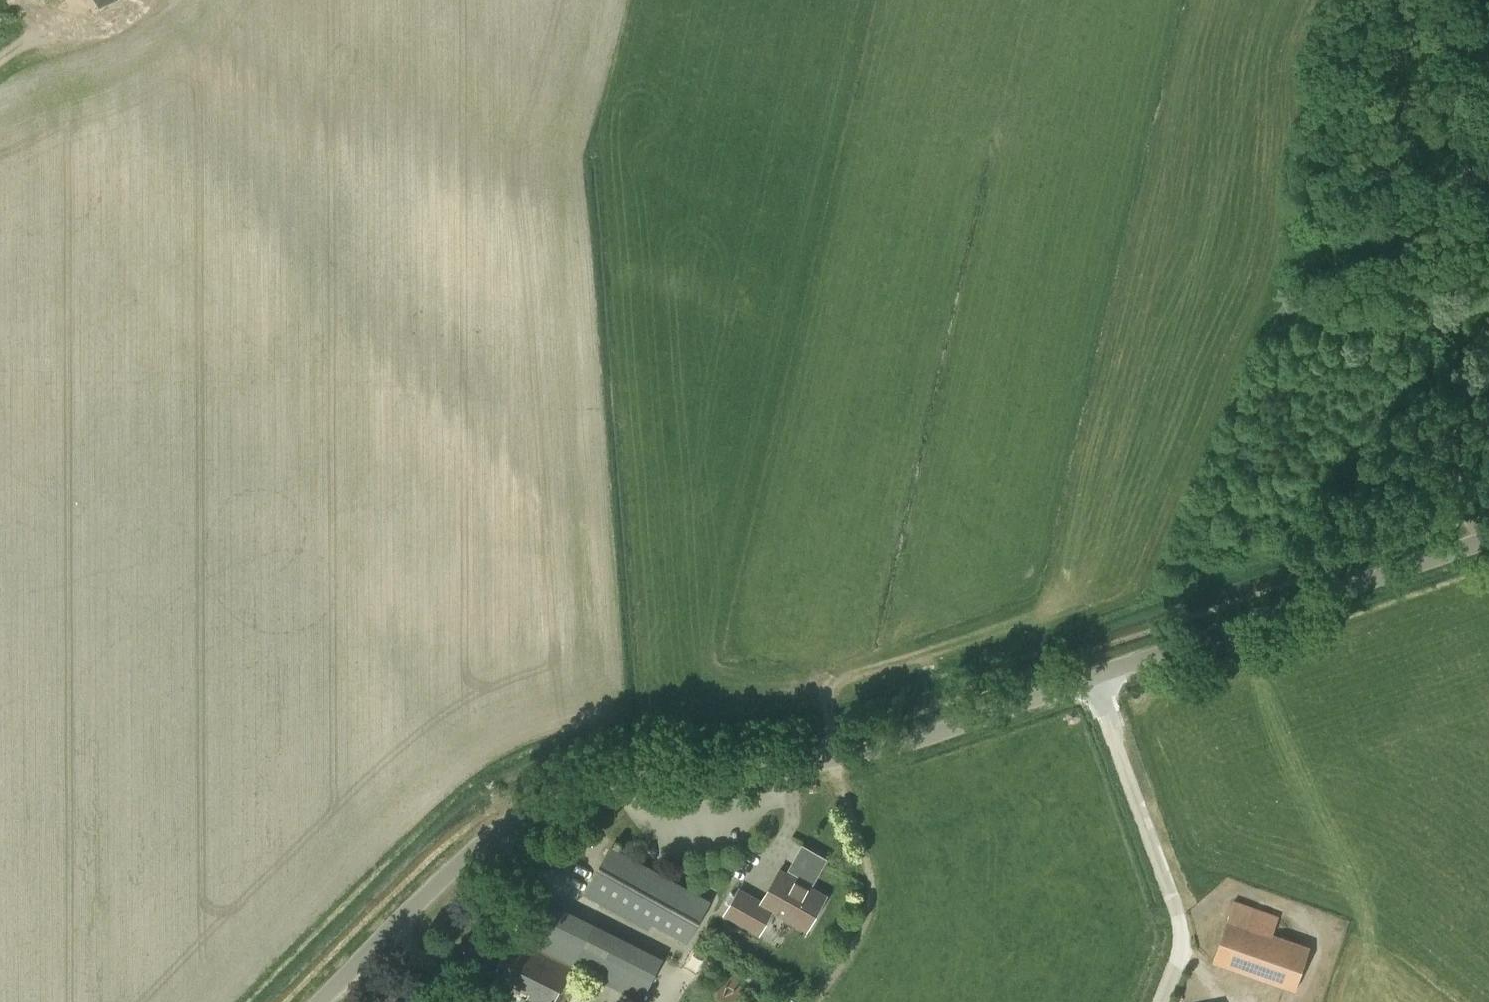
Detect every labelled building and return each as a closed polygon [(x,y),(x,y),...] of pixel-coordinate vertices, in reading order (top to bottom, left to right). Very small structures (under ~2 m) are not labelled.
[(589,888),(689,944),(712,900),(613,845),(589,888)] [(761,902),(739,889),(725,913),(759,933),(772,909),(808,929),(826,896),(779,870),(761,902)] [(523,900),(529,904),(532,898),(525,895),(523,900)] [(664,957),(639,946),(537,896),(515,938),(484,922),(465,960),(529,993),(527,998),(536,1001),(554,1001),(557,996),(571,966),(591,976),(618,989),(622,991),(635,998),(642,1001),(664,957)] [(1235,899),(1213,960),(1295,990),(1311,946),(1274,933),(1278,921),(1280,915),(1235,899)]
